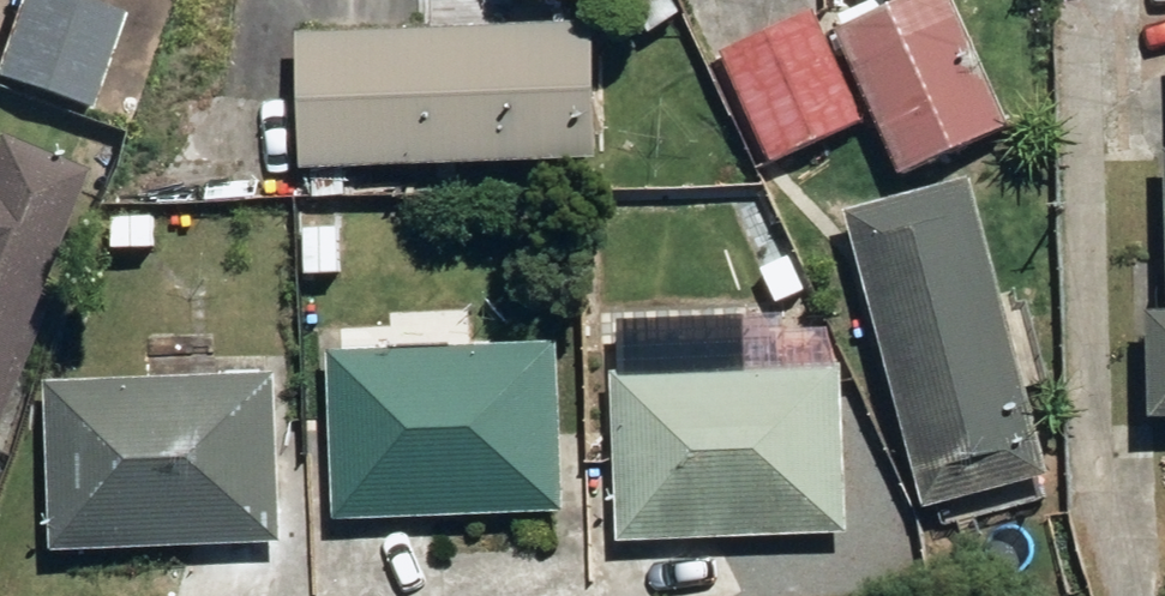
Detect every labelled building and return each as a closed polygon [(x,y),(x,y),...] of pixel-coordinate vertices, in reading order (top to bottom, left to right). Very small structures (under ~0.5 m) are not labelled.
[(53,0),(8,0),(0,23),(0,95),(82,124),(117,22),(53,0)] [(830,42),(892,184),(1002,137),(943,0),(926,0),(830,42)] [(857,129),(806,19),(714,61),(764,171),(857,129)] [(578,33),(281,34),(281,184),(579,183),(578,33)] [(73,178),(0,148),(0,347),(73,178)] [(1159,160),(1155,323),(1135,323),(1133,432),(1164,433),(1164,160),(1159,160)] [(777,183),(738,202),(782,290),(820,271),(777,183)] [(960,187),(837,221),(927,544),(1050,509),(960,187)] [(341,222),(294,224),(297,285),(343,283),(341,222)] [(318,359),(321,525),(563,521),(560,356),(318,359)] [(608,372),(608,545),(838,545),(838,373),(608,372)] [(269,386),(32,392),(36,559),(273,553),(269,386)]
